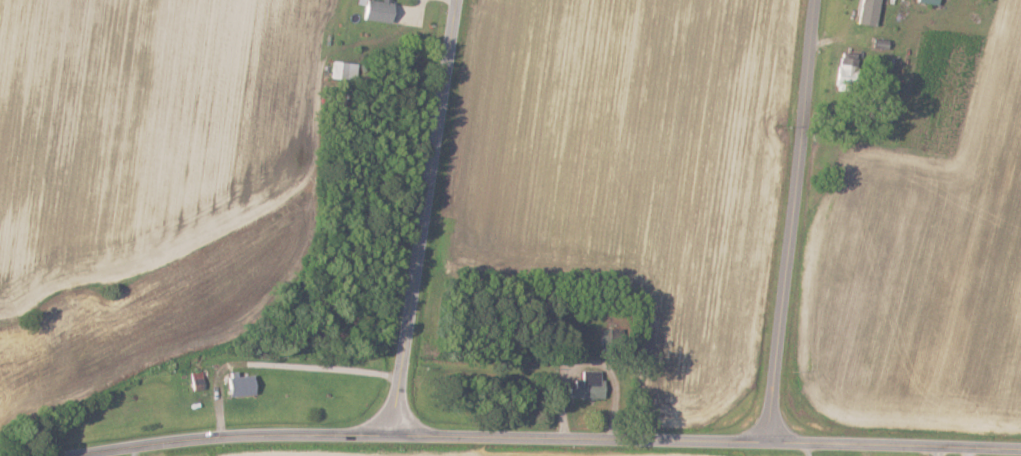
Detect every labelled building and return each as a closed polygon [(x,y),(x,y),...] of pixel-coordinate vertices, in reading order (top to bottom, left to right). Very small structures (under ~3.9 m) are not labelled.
[(390,22),(391,2),(372,0),(362,0),(360,19),(390,22)] [(879,0),(860,0),(858,24),(876,26),(879,0)] [(835,92),(854,92),(854,58),(835,58),(835,92)] [(359,79),(360,62),(335,61),(334,78),(359,79)] [(603,371),(578,371),(578,379),(568,379),(568,398),(603,398),(603,371)] [(225,375),(225,394),(254,394),(254,375),(225,375)]
